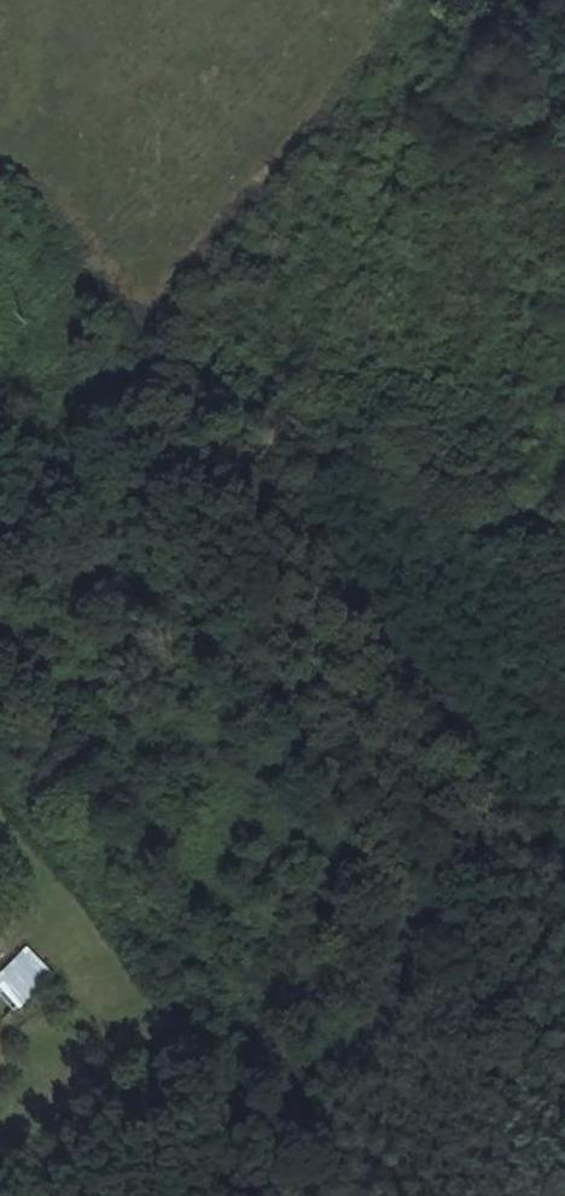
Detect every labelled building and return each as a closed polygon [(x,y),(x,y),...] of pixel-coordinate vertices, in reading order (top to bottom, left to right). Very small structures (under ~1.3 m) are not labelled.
[(54,976),(26,946),(0,971),(0,1000),(14,1014),(54,976)]
